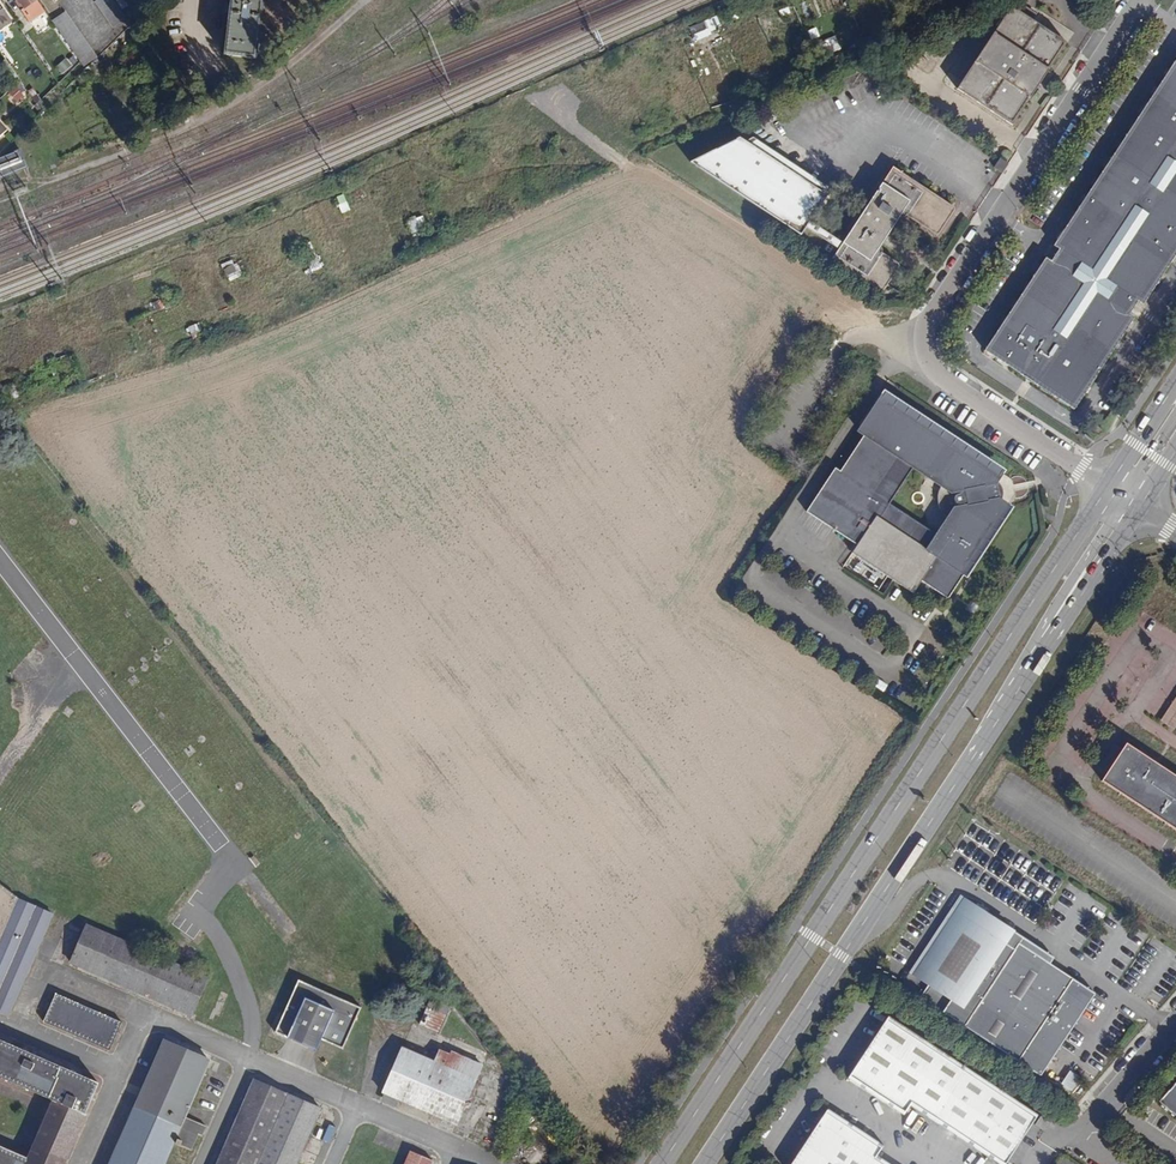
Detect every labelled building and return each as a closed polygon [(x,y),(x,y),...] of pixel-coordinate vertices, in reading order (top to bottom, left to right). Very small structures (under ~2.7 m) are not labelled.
[(37,0),(14,0),(22,11),(29,20),(44,10),(37,0)] [(96,2),(112,25),(125,18),(118,7),(113,0),(99,0),(96,2)] [(225,54),(255,58),(262,0),(232,0),(225,54)] [(9,20),(1,8),(0,7),(0,27),(9,20)] [(1064,43),(1009,7),(954,89),(1010,125),(1064,43)] [(80,61),(91,51),(62,13),(51,21),(80,61)] [(706,20),(709,28),(718,25),(715,16),(706,20)] [(706,29),(703,22),(689,28),(692,35),(706,29)] [(91,51),(80,61),(83,66),(95,58),(91,51)] [(67,58),(56,66),(62,74),(73,66),(67,58)] [(1174,61),(1173,60),(1169,65),(1171,66),(1163,79),(1161,78),(1158,83),(1160,84),(1150,98),(1149,97),(1146,101),(1147,102),(1138,116),(1137,115),(1134,119),(1136,120),(1127,134),(1125,133),(1122,138),(1124,139),(1115,152),(1114,150),(1111,154),(1113,156),(1175,197),(1175,58),(1174,61)] [(597,76),(591,64),(585,67),(591,79),(597,76)] [(27,90),(20,80),(11,88),(17,97),(27,90)] [(749,140),(742,137),(690,162),(797,236),(824,195),(821,193),(803,180),(796,166),(789,170),(782,157),(775,160),(770,148),(762,150),(756,137),(749,140)] [(762,150),(770,148),(756,137),(762,150)] [(404,147),(407,154),(412,151),(410,145),(404,147)] [(775,160),(782,157),(770,148),(775,160)] [(20,151),(0,159),(0,177),(27,167),(20,151)] [(462,156),(452,160),(454,165),(456,170),(466,166),(462,156)] [(1065,229),(1056,242),(1054,241),(1052,246),(1055,248),(1056,247),(1059,249),(1050,263),(1047,261),(1047,260),(1044,258),(1041,261),(1043,262),(1034,276),(1033,275),(1030,280),(1031,280),(1023,293),(1021,292),(1018,297),(1020,298),(1011,311),(1010,311),(1006,317),(1005,316),(997,328),(998,329),(995,334),(996,335),(988,348),(986,346),(982,351),(987,354),(988,353),(1000,361),(1000,362),(1005,366),(1006,364),(1018,372),(1017,373),(1025,378),(1024,379),(1031,384),(1032,382),(1038,386),(1037,388),(1050,396),(1051,394),(1057,398),(1056,400),(1068,408),(1069,406),(1074,409),(1084,394),(1088,386),(1090,387),(1097,377),(1095,376),(1099,369),(1098,368),(1107,355),(1108,356),(1111,351),(1110,350),(1119,337),(1120,338),(1123,334),(1121,333),(1130,319),(1132,320),(1134,316),(1130,313),(1129,315),(1127,313),(1136,298),(1139,300),(1138,301),(1142,304),(1145,299),(1144,298),(1152,286),(1153,287),(1157,281),(1155,281),(1164,268),(1165,269),(1168,263),(1167,262),(1175,249),(1175,197),(1113,156),(1104,170),(1102,168),(1099,173),(1101,174),(1092,188),(1090,186),(1087,191),(1089,193),(1080,207),(1078,205),(1075,210),(1077,212),(1068,225),(1066,224),(1063,228),(1065,229)] [(454,165),(452,160),(450,157),(445,159),(448,168),(454,165)] [(796,166),(782,157),(789,170),(796,166)] [(1001,173),(1007,165),(998,159),(992,168),(1001,173)] [(825,187),(796,166),(803,180),(821,193),(825,187)] [(882,292),(889,280),(894,268),(895,264),(873,249),(877,241),(880,241),(884,235),(883,232),(897,211),(932,234),(935,235),(937,235),(952,211),(952,208),(891,168),(830,260),(877,291),(880,292),(882,292)] [(366,175),(364,169),(357,172),(360,178),(366,175)] [(352,190),(358,204),(371,199),(365,184),(352,190)] [(434,200),(429,187),(424,189),(429,202),(434,200)] [(344,194),(337,197),(343,213),(350,210),(344,194)] [(803,228),(836,251),(840,245),(807,222),(803,228)] [(410,227),(412,233),(419,230),(417,225),(410,227)] [(315,252),(306,256),(308,261),(317,257),(315,252)] [(230,278),(242,273),(238,263),(226,268),(230,278)] [(47,294),(52,306),(57,303),(53,292),(47,294)] [(158,299),(151,302),(155,310),(162,307),(158,299)] [(140,340),(150,336),(147,328),(137,332),(140,340)] [(21,383),(23,386),(32,382),(30,378),(21,383)] [(34,385),(32,382),(23,386),(25,390),(34,385)] [(19,387),(9,391),(12,399),(22,395),(19,387)] [(859,541),(856,546),(851,553),(912,594),(920,582),(947,599),(963,574),(959,571),(1004,503),(1001,502),(997,499),(996,494),(998,493),(998,488),(995,489),(994,484),(996,481),(998,477),(879,399),(858,432),(863,435),(839,472),(834,468),(805,513),(835,533),(839,527),(859,541)] [(839,527),(835,533),(856,546),(859,541),(839,527)] [(39,687),(22,684),(20,691),(38,694),(39,687)] [(1158,721),(1172,730),(1175,724),(1175,693),(1158,721)] [(1124,743),(1099,781),(1175,831),(1175,776),(1124,743)] [(957,851),(970,859),(980,844),(967,836),(957,851)] [(0,941),(0,1012),(9,1016),(53,915),(17,900),(0,887),(0,941)] [(966,922),(955,915),(912,979),(926,989),(918,1001),(1015,1066),(1028,1046),(1035,1051),(1048,1031),(1041,1026),(1070,982),(1017,947),(1012,953),(1005,949),(1006,943),(994,941),(976,929),(979,925),(967,920),(966,922)] [(368,985),(357,971),(346,979),(356,994),(368,985)] [(316,1059),(354,1035),(348,1025),(368,1012),(356,994),(346,979),(344,975),(286,1013),(316,1059)] [(120,1024),(56,996),(45,1021),(109,1048),(120,1024)] [(449,1008),(432,1000),(421,1025),(437,1032),(449,1008)] [(999,1163),(1006,1163),(1038,1115),(889,1017),(848,1079),(904,1116),(910,1106),(999,1163)] [(164,1041),(110,1163),(165,1163),(172,1148),(189,1155),(195,1139),(202,1124),(185,1116),(209,1061),(164,1041)] [(98,1085),(0,1042),(0,1076),(54,1100),(27,1160),(0,1148),(0,1163),(64,1163),(98,1085)] [(434,1064),(402,1049),(383,1092),(399,1099),(457,1124),(482,1066),(451,1053),(450,1056),(439,1052),(434,1064)] [(1073,1080),(1067,1076),(1059,1089),(1065,1092),(1073,1080)] [(253,1081),(217,1163),(296,1163),(319,1110),(253,1081)] [(1167,1092),(1170,1094),(1175,1087),(1175,1085),(1174,1083),(1167,1092)] [(1175,1117),(1175,1087),(1170,1094),(1167,1092),(1161,1098),(1163,1105),(1175,1117)] [(399,1099),(383,1092),(380,1099),(396,1106),(399,1099)] [(877,1156),(884,1146),(828,1110),(792,1163),(889,1163),(877,1156)] [(1050,1122),(1040,1116),(1034,1125),(1044,1131),(1050,1122)] [(202,1124),(195,1139),(200,1141),(206,1126),(202,1124)] [(434,1161),(409,1151),(403,1163),(432,1163),(434,1161)]
